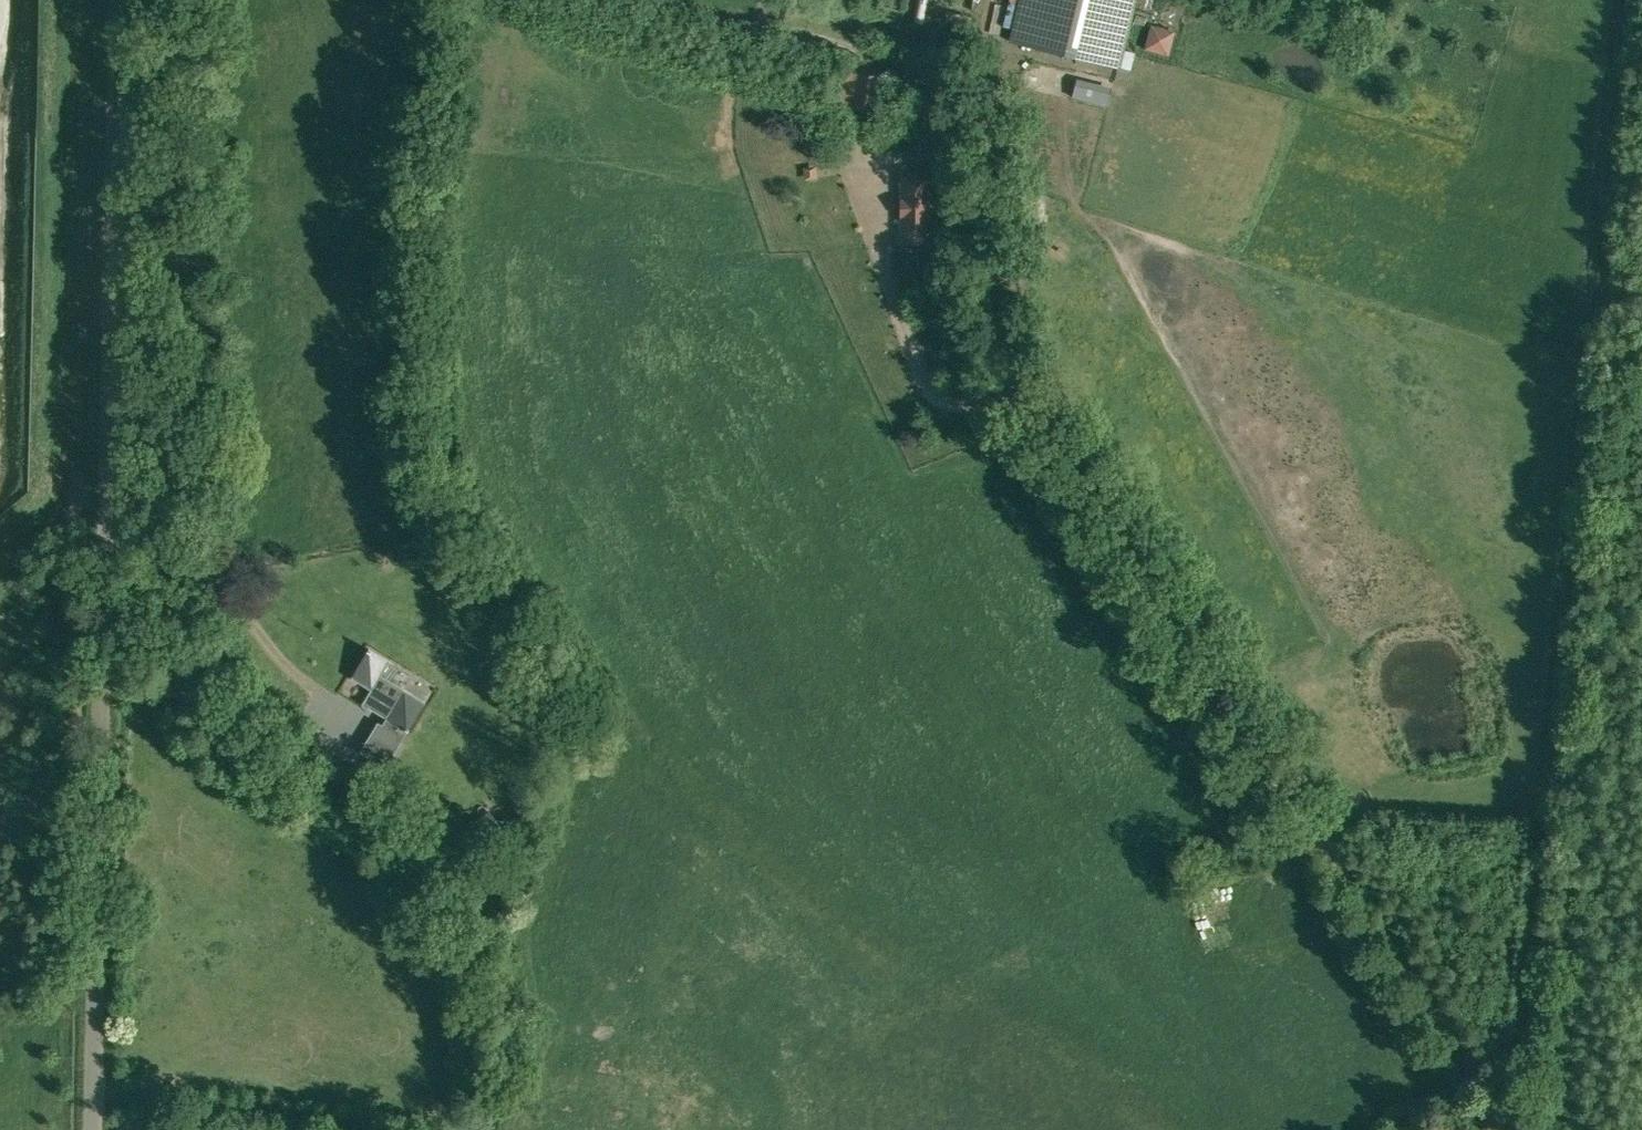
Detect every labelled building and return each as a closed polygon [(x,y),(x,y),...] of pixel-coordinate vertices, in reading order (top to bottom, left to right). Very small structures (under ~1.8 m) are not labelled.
[(1011,39),(1119,66),(1135,0),(1021,0),(1011,39)] [(1159,19),(1152,42),(1177,49),(1183,25),(1159,19)] [(1126,60),(1137,64),(1143,47),(1132,43),(1126,60)] [(900,170),(900,244),(926,244),(927,170),(900,170)] [(361,663),(353,677),(362,682),(372,688),(377,691),(368,707),(387,719),(384,725),(379,723),(362,753),(388,768),(409,731),(418,717),(426,702),(404,689),(401,688),(381,676),(386,668),(389,662),(390,661),(380,655),(369,649),(361,663)] [(1434,1129),(1458,1129),(1451,1120),(1434,1129)]
